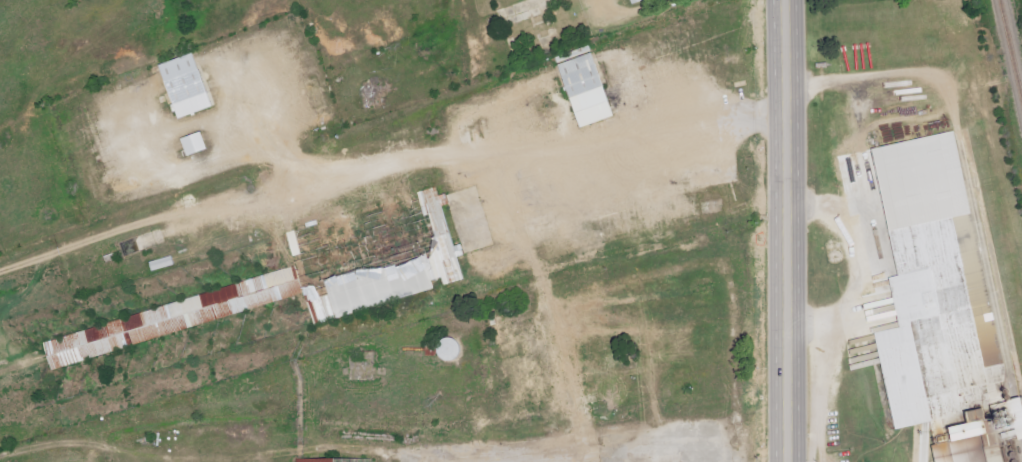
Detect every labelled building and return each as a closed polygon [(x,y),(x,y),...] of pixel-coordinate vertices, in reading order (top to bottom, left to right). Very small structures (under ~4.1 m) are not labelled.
[(177,102),(161,62),(197,51),(210,90),(177,102)] [(584,131),(558,63),(593,53),(617,118),(584,131)] [(186,139),(193,156),(213,149),(206,132),(186,139)] [(466,279),(316,324),(314,320),(305,292),(276,301),(248,310),(222,318),(193,327),(163,337),(137,345),(114,352),(90,359),(68,366),(53,371),(51,366),(46,349),(44,343),(62,337),(84,330),(106,324),(130,316),(156,308),(184,300),(213,291),(241,282),(269,273),(297,265),(286,234),(437,186),(466,279)] [(974,213),(1021,405),(1021,444),(1014,446),(1016,461),(936,461),(927,423),(896,431),(875,333),(901,328),(889,277),(901,274),(888,231),(974,213)]
